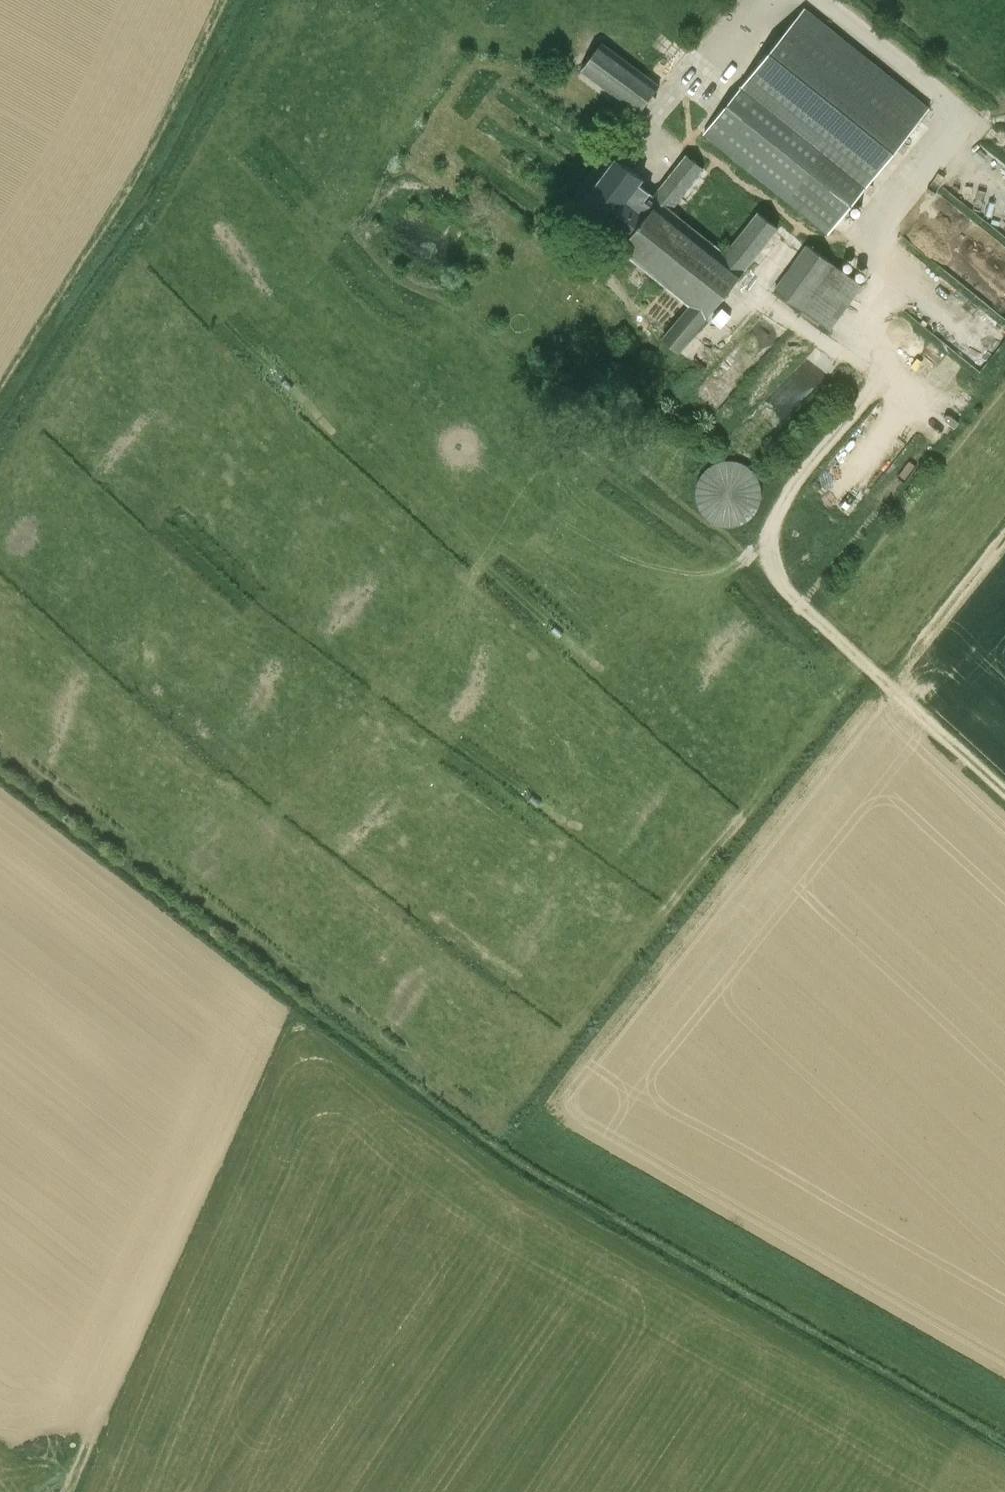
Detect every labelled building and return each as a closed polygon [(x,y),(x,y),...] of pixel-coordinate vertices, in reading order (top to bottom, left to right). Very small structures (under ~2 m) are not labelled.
[(706,133),(829,232),(929,106),(805,8),(706,133)] [(660,85),(602,42),(580,70),(639,114),(660,85)] [(611,222),(630,237),(620,249),(691,307),(663,341),(676,352),(778,228),(759,213),(725,255),(669,209),(702,169),(687,156),(654,197),(639,185),(643,179),(615,159),(581,205),(608,226),(611,222)] [(831,330),(862,285),(807,245),(774,289),(831,330)] [(762,496),(762,492),(762,489),(761,486),(760,482),(759,479),(758,476),(756,473),(754,471),(751,468),(749,466),(746,464),(743,463),(740,462),(736,461),(733,460),(730,460),(726,460),(723,461),(720,462),(717,463),(714,464),(711,466),(708,468),(706,471),(704,473),(702,476),(700,479),(699,482),(698,486),(698,489),(697,492),(698,496),(698,499),(699,502),(700,505),(702,508),(704,511),(706,514),(708,516),(711,518),(714,520),(717,522),(720,523),(723,524),(726,524),(730,525),(733,524),(736,524),(740,523),(743,522),(746,520),(749,518),(751,516),(754,514),(756,511),(758,508),(759,505),(760,502),(761,499),(762,496)]
